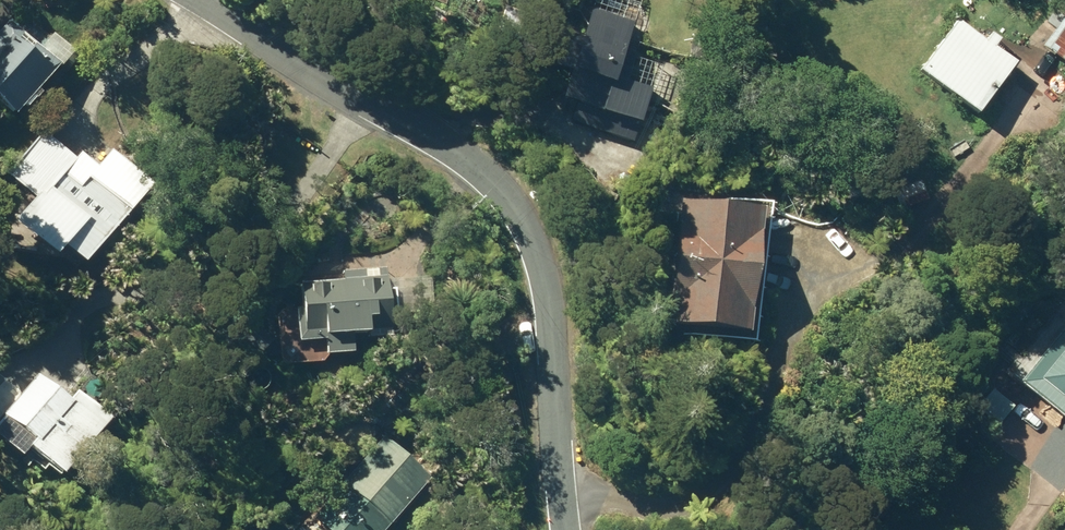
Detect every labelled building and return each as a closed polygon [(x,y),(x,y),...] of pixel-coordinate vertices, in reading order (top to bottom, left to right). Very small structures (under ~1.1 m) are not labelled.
[(570,125),(633,146),(664,70),(624,57),(635,27),(591,12),(583,41),(566,34),(554,71),(570,77),(561,106),(575,111),(570,125)] [(1064,66),(1064,22),(1045,49),(1064,66)] [(39,99),(35,95),(58,69),(10,23),(0,33),(0,112),(11,122),(20,112),(23,116),(39,99)] [(985,45),(958,24),(919,77),(978,122),(1018,70),(996,52),(1002,45),(991,37),(985,45)] [(62,257),(81,274),(152,195),(109,157),(96,172),(80,158),(74,165),(42,135),(6,177),(34,203),(10,231),(51,268),(62,257)] [(664,331),(750,340),(764,217),(678,207),(664,331)] [(387,283),(386,271),(343,274),(344,285),(300,287),(301,308),(294,309),(296,349),(323,348),(324,363),(352,362),(351,345),(391,342),(389,319),(423,318),(422,281),(387,283)] [(1064,420),(1064,322),(1017,381),(1064,420)] [(69,409),(36,381),(28,389),(20,384),(13,392),(21,399),(1,421),(31,449),(23,458),(57,489),(108,433),(74,402),(69,409)] [(997,429),(1005,437),(1010,430),(1002,424),(997,429)] [(314,529),(389,529),(431,483),(383,441),(308,525),(314,529)]
